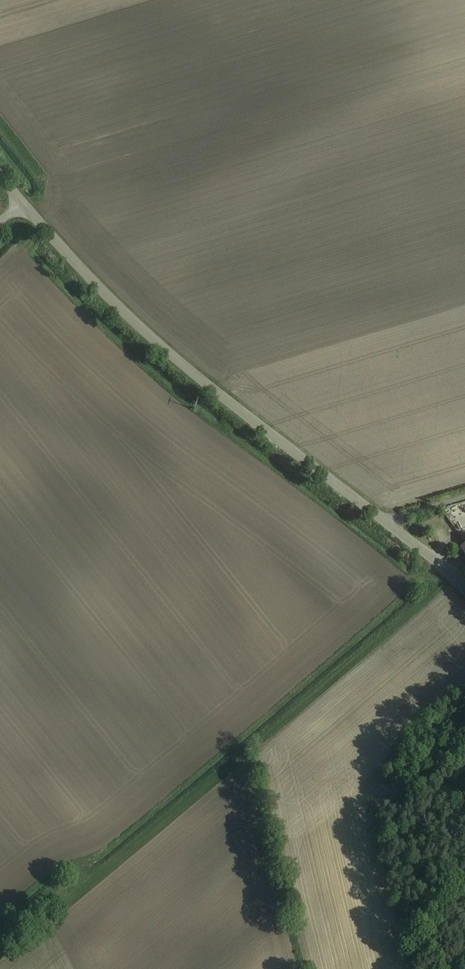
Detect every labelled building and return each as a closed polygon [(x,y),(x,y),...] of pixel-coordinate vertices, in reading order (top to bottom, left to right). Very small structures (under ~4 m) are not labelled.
[(451,549),(464,570),(464,539),(451,549)]
